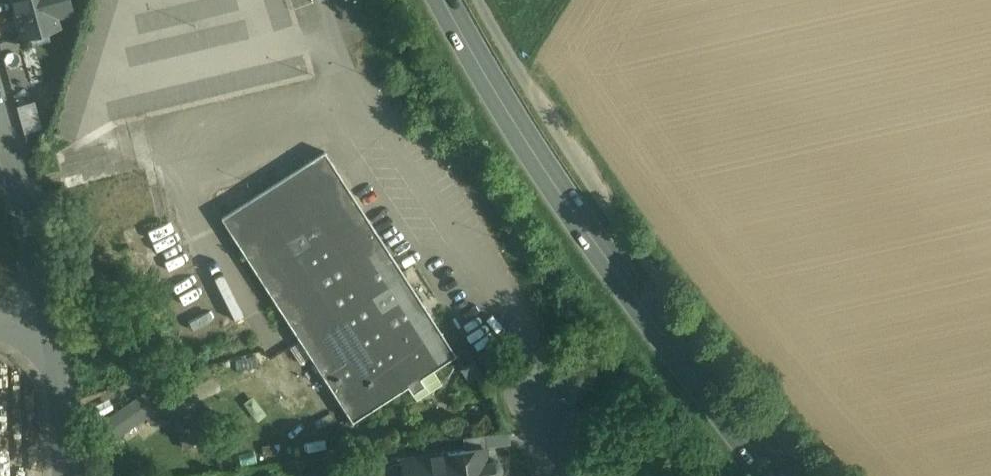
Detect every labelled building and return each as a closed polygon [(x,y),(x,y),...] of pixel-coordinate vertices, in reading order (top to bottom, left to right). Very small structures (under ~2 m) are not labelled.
[(15,7),(22,35),(58,26),(55,15),(72,10),(69,0),(41,0),(15,7)] [(456,355),(325,151),(222,217),(353,421),(408,385),(415,397),(420,397),(439,385),(440,381),(434,369),(456,355)] [(145,394),(106,420),(117,435),(146,415),(151,423),(160,416),(145,394)] [(211,445),(194,413),(173,424),(185,448),(200,441),(204,449),(211,445)] [(486,434),(463,437),(465,449),(488,446),(486,434)] [(407,458),(409,475),(488,475),(484,447),(407,458)] [(0,450),(0,475),(42,475),(42,449),(0,450)]
